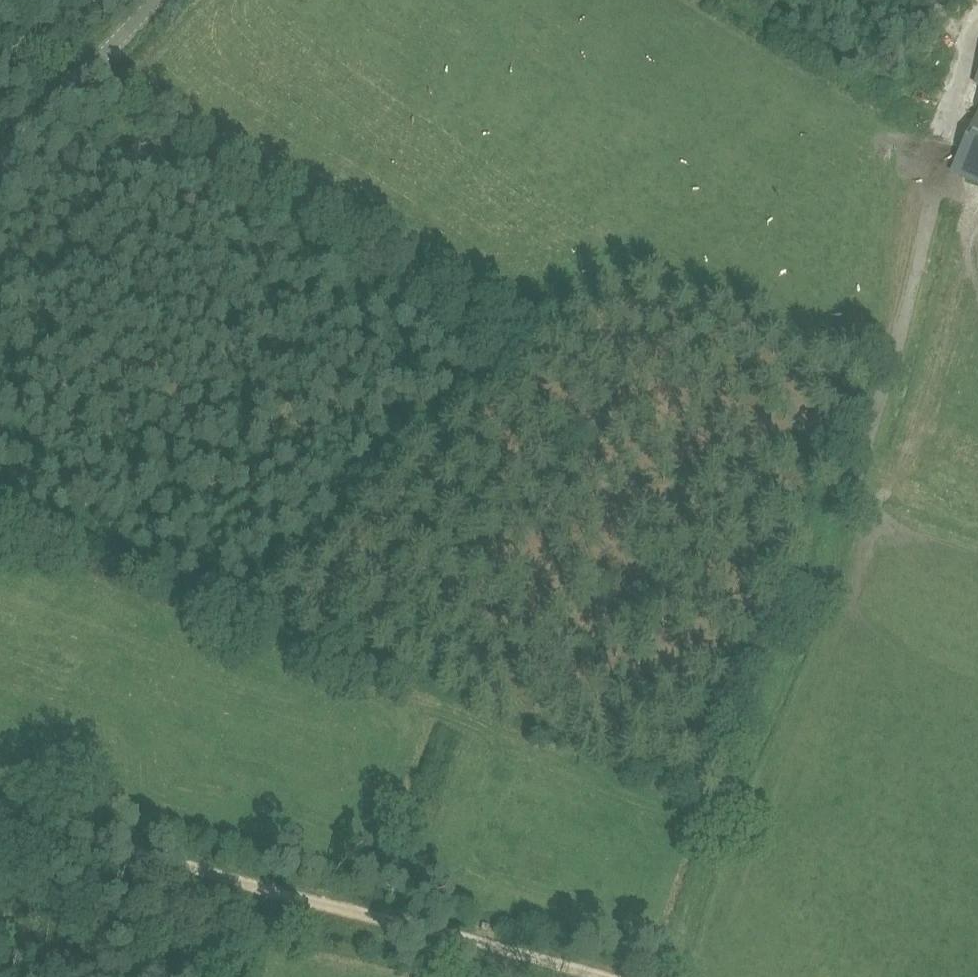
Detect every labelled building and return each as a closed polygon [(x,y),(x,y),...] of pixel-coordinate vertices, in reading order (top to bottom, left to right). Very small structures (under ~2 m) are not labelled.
[(956,168),(977,178),(977,120),(956,168)]
